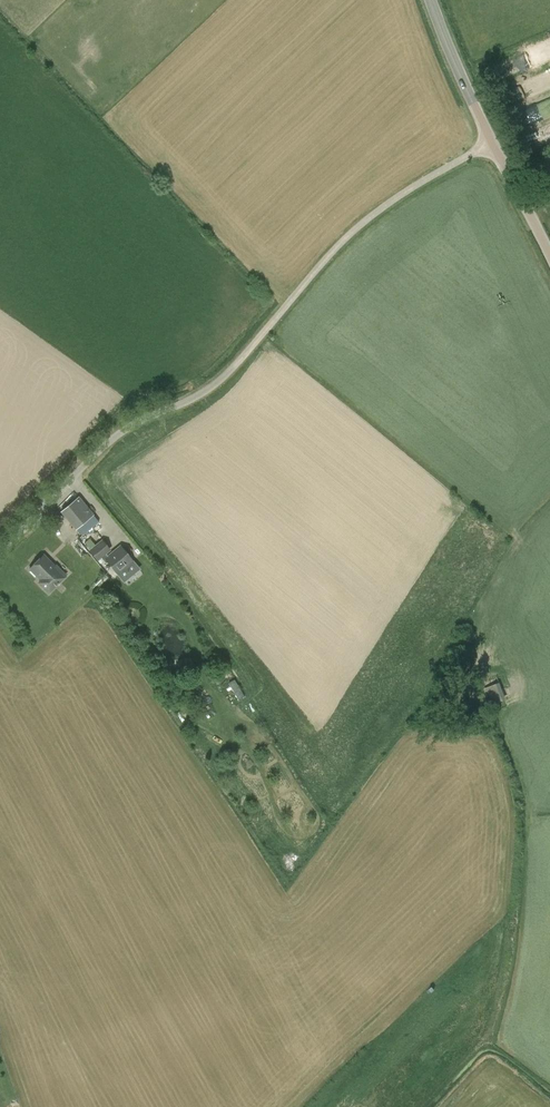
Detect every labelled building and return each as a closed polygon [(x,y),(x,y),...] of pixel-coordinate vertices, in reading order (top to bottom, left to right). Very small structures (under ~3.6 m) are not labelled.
[(78,497),(61,511),(76,529),(93,515),(78,497)] [(100,557),(101,559),(99,560),(102,564),(104,562),(105,564),(107,562),(116,573),(131,561),(120,547),(108,557),(105,553),(109,550),(102,541),(90,551),(97,560),(100,557)] [(56,565),(55,567),(43,555),(29,569),(41,580),(38,583),(48,592),(65,575),(56,565)] [(234,679),(229,682),(238,698),(243,695),(234,679)] [(490,704),(506,699),(500,681),(484,687),(490,704)]
